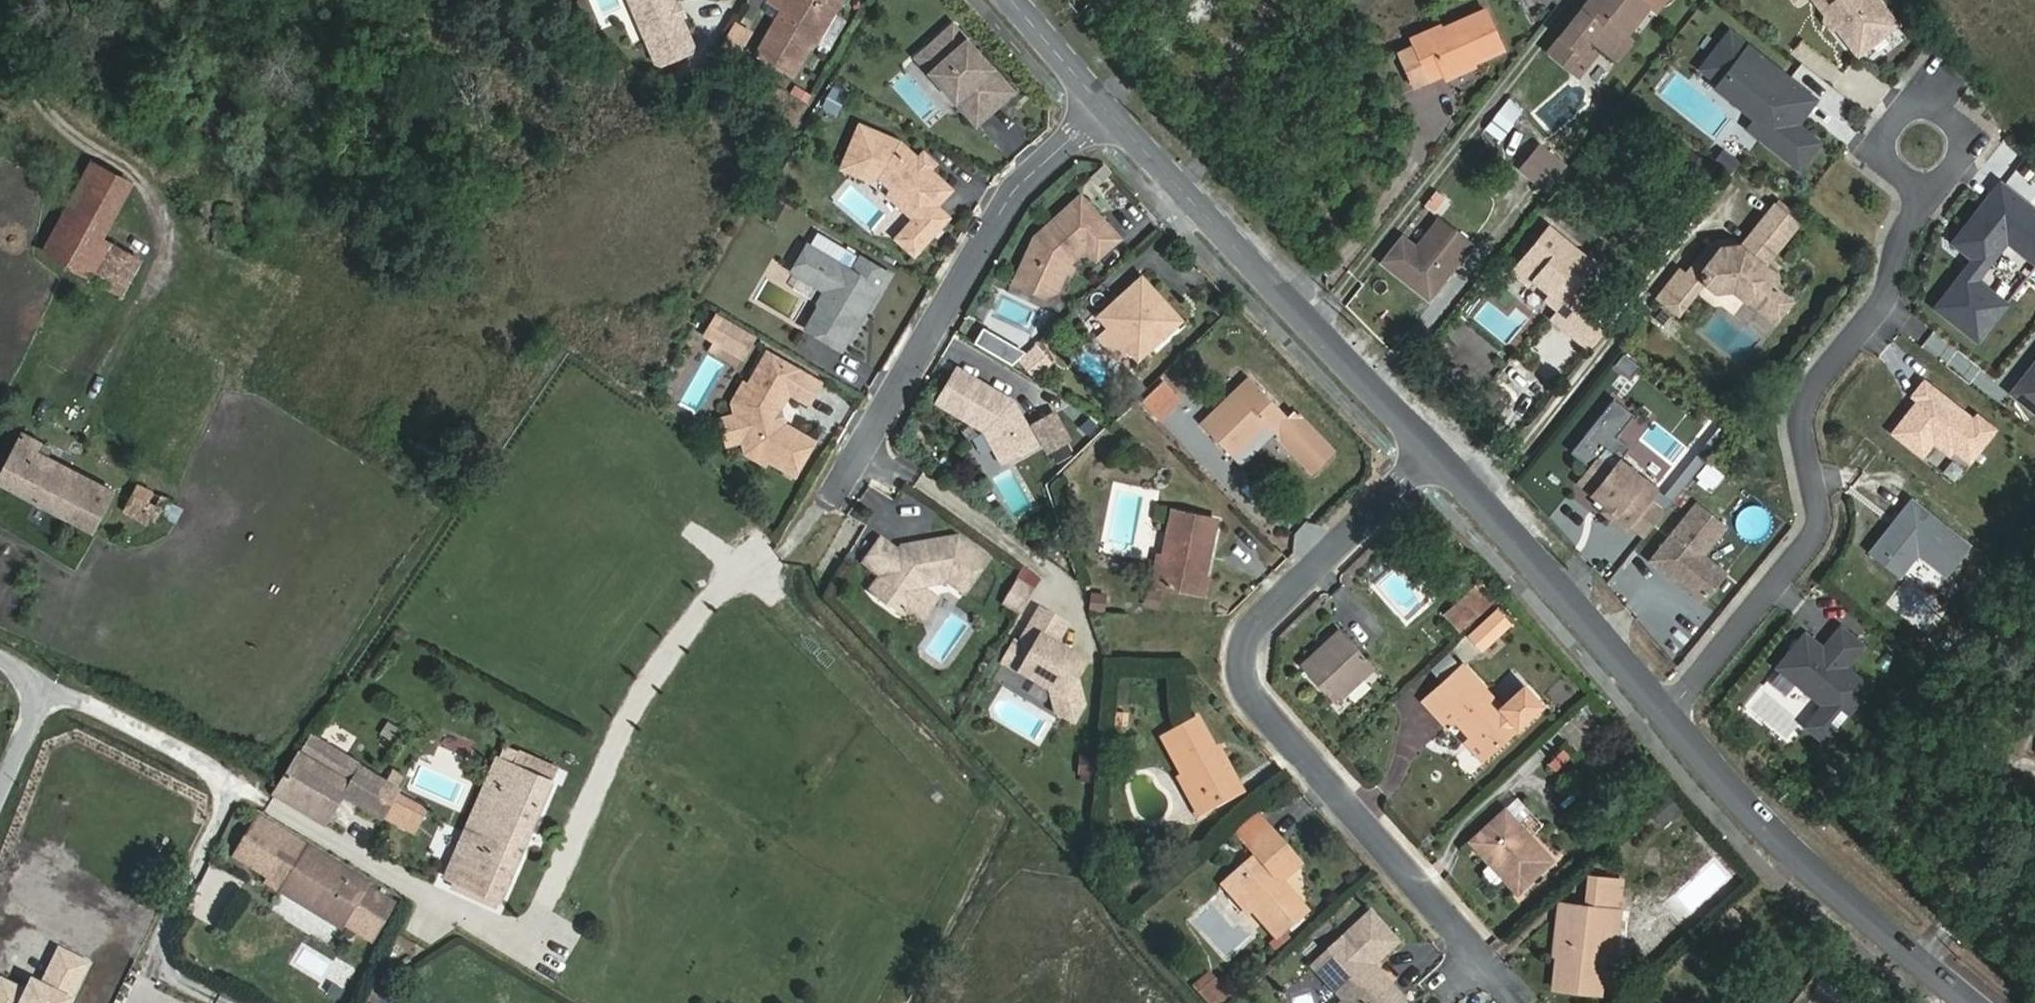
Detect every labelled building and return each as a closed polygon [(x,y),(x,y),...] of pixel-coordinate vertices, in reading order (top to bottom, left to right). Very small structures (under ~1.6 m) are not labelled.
[(632,14),(642,9),(638,0),(625,0),(632,14)] [(632,14),(654,62),(659,64),(689,50),(691,44),(678,16),(674,14),(670,8),(672,3),(670,0),(638,0),(642,9),(632,14)] [(790,73),(827,10),(833,0),(766,0),(765,2),(781,11),(756,53),(790,73)] [(1549,51),(1578,75),(1590,59),(1580,52),(1590,39),(1600,47),(1615,28),(1625,36),(1649,6),(1641,0),(1590,0),(1549,51)] [(1649,6),(1656,12),(1665,0),(1641,0),(1649,6)] [(1818,2),(1860,55),(1897,25),(1878,0),(1820,0),(1818,2)] [(682,14),(676,1),(672,3),(670,8),(674,14),(678,16),(682,14)] [(1414,85),(1500,49),(1485,13),(1401,51),(1414,85)] [(718,48),(738,58),(752,30),(732,20),(718,48)] [(919,55),(958,98),(967,89),(988,112),(1014,89),(954,23),(919,55)] [(1615,28),(1600,47),(1617,60),(1632,41),(1625,36),(1615,28)] [(1799,116),(1804,116),(1817,100),(1730,32),(1701,68),(1720,83),(1717,87),(1757,119),(1749,129),(1800,169),(1821,143),(1797,125),(1794,122),(1799,116)] [(1590,39),(1580,52),(1590,59),(1600,47),(1590,39)] [(967,89),(958,98),(978,121),(988,112),(967,89)] [(1507,98),(1484,130),(1502,142),(1525,110),(1507,98)] [(1797,125),(1804,116),(1799,116),(1794,122),(1797,125)] [(901,141),(863,123),(846,161),(875,174),(887,167),(898,178),(895,183),(890,193),(916,217),(898,236),(915,252),(949,216),(936,204),(952,188),(930,168),(919,158),(901,141)] [(1721,147),(1712,159),(1730,171),(1739,159),(1721,147)] [(936,162),(925,151),(919,158),(930,168),(936,162)] [(44,253),(79,272),(97,240),(128,185),(92,164),(44,253)] [(2007,303),(1976,279),(2007,239),(2034,261),(2034,229),(2034,228),(2034,211),(2000,183),(1954,242),(1975,258),(1936,307),(1978,340),(2007,303)] [(1035,238),(1014,283),(1044,296),(1056,291),(1069,263),(1086,247),(1108,227),(1080,197),(1035,238)] [(1777,200),(1774,204),(1798,223),(1801,219),(1777,200)] [(1774,204),(1756,226),(1780,245),(1798,223),(1774,204)] [(1436,213),(1415,241),(1402,231),(1378,263),(1429,301),(1474,242),(1436,213)] [(1756,226),(1740,246),(1764,265),(1780,245),(1756,226)] [(1118,238),(1108,227),(1086,247),(1096,259),(1118,238)] [(1580,280),(1584,275),(1593,265),(1549,228),(1513,272),(1559,311),(1552,319),(1563,328),(1593,291),(1580,280)] [(79,272),(120,294),(138,262),(97,240),(79,272)] [(1679,269),(1657,297),(1673,310),(1694,283),(1704,282),(1715,291),(1732,289),(1745,300),(1750,293),(1763,304),(1776,288),(1774,274),(1764,265),(1740,246),(1733,240),(1731,241),(1729,246),(1720,247),(1717,242),(1710,243),(1685,274),(1679,269)] [(808,242),(793,268),(826,288),(819,300),(820,304),(807,325),(841,346),(858,318),(855,316),(859,311),(862,312),(878,285),(882,288),(891,273),(861,255),(853,269),(808,242)] [(1597,286),(1584,275),(1580,280),(1593,291),(1597,286)] [(1099,316),(1109,327),(1128,347),(1131,351),(1145,352),(1180,320),(1141,278),(1099,316)] [(1679,314),(1704,282),(1694,283),(1673,310),(1679,314)] [(1791,301),(1776,288),(1763,304),(1750,293),(1745,300),(1774,322),(1791,301)] [(751,328),(718,309),(708,326),(740,345),(751,328)] [(1109,327),(1098,337),(1116,357),(1128,347),(1109,327)] [(1015,364),(1023,348),(981,328),(974,345),(1015,364)] [(1035,343),(1019,364),(1042,381),(1057,360),(1035,343)] [(778,406),(788,389),(808,401),(820,381),(800,369),(766,349),(747,382),(736,400),(739,410),(745,437),(748,447),(766,457),(792,473),(812,439),(782,421),(778,406)] [(2012,393),(2034,411),(2034,364),(2012,393)] [(958,368),(938,400),(984,430),(1003,463),(1036,444),(1013,402),(958,368)] [(1277,434),(1291,420),(1250,376),(1200,423),(1238,461),(1271,428),(1277,434)] [(736,400),(747,382),(742,379),(730,399),(733,411),(720,414),(727,441),(740,438),(742,450),(763,462),(766,457),(748,447),(745,437),(739,410),(736,400)] [(1921,454),(1932,440),(1940,430),(1955,441),(1951,446),(1952,447),(1968,460),(1993,428),(1976,415),(1972,419),(1923,380),(1912,394),(1918,399),(1911,407),(1915,409),(1908,418),(1904,416),(1892,431),(1921,454)] [(1164,381),(1143,401),(1160,419),(1181,399),(1164,381)] [(1589,467),(1577,482),(1606,505),(1615,513),(1611,518),(1624,529),(1629,523),(1644,536),(1672,500),(1619,458),(1629,446),(1616,435),(1633,414),(1613,398),(1570,451),(1589,467)] [(1064,441),(1050,416),(1034,425),(1048,450),(1064,441)] [(1300,428),(1291,420),(1277,434),(1286,443),(1300,428)] [(1951,446),(1955,441),(1940,430),(1932,440),(1948,452),(1952,447),(1951,446)] [(38,443),(23,435),(0,476),(0,482),(91,532),(112,492),(44,456),(34,450),(38,443)] [(48,449),(38,443),(34,450),(44,456),(48,449)] [(167,500),(138,485),(123,512),(145,523),(148,518),(155,522),(167,500)] [(1897,520),(1896,521),(1893,526),(1890,523),(1868,552),(1897,574),(1913,553),(1942,575),(1966,544),(1909,500),(1899,512),(1902,514),(1897,520)] [(1649,560),(1701,601),(1724,573),(1702,555),(1724,527),(1695,503),(1649,560)] [(1602,511),(1611,518),(1615,513),(1606,505),(1602,511)] [(1204,575),(1215,520),(1172,510),(1156,585),(1205,594),(1209,576),(1204,575)] [(1896,521),(1897,520),(1902,514),(1899,512),(1890,523),(1893,526),(1896,521)] [(898,550),(881,538),(865,560),(882,573),(871,588),(875,593),(896,608),(904,611),(906,607),(921,587),(924,583),(947,579),(963,591),(987,557),(957,536),(933,540),(934,545),(926,546),(921,542),(902,545),(898,550)] [(1011,587),(1028,598),(1033,590),(1015,580),(1011,587)] [(1455,607),(1468,621),(1492,600),(1479,585),(1455,607)] [(921,587),(906,607),(920,617),(934,597),(921,587)] [(1020,611),(1028,598),(1011,587),(1003,601),(1020,611)] [(1461,628),(1468,621),(1455,607),(1448,614),(1461,628)] [(1065,624),(1039,608),(1018,644),(1014,642),(1002,661),(1050,690),(1055,711),(1072,721),(1081,706),(1075,678),(1084,663),(1053,644),(1065,624)] [(1471,636),(1481,647),(1506,624),(1495,613),(1471,636)] [(1843,628),(1825,649),(1807,635),(1779,669),(1825,707),(1807,728),(1827,745),(1873,689),(1848,668),(1866,646),(1843,628)] [(1335,703),(1374,668),(1340,629),(1300,665),(1335,703)] [(1471,737),(1486,754),(1518,725),(1540,705),(1523,687),(1501,707),(1464,665),(1423,700),(1448,728),(1455,720),(1471,737)] [(1219,754),(1199,715),(1160,735),(1180,774),(1177,776),(1191,802),(1208,794),(1216,808),(1244,793),(1223,752),(1219,754)] [(1481,759),(1486,754),(1471,737),(1466,742),(1481,759)] [(382,818),(399,790),(314,738),(305,753),(301,750),(274,792),(323,822),(342,793),(382,818)] [(1094,783),(1099,759),(1081,755),(1076,779),(1094,783)] [(551,782),(497,758),(489,774),(501,779),(461,869),(450,864),(445,876),(500,899),(551,782)] [(489,774),(450,864),(461,869),(501,779),(489,774)] [(1661,820),(1678,805),(1667,793),(1650,809),(1661,820)] [(1682,810),(1678,805),(1661,820),(1666,826),(1682,810)] [(1520,891),(1552,860),(1505,808),(1472,839),(1520,891)] [(340,929),(344,923),(368,886),(370,882),(296,838),(297,835),(286,828),(283,833),(261,819),(237,856),(270,877),(268,881),(278,888),(277,890),(340,929)] [(1300,863),(1269,827),(1249,845),(1263,861),(1233,887),(1276,937),(1307,910),(1282,880),(1300,863)] [(1567,903),(1559,956),(1554,987),(1600,993),(1605,960),(1612,909),(1616,880),(1586,876),(1582,905),(1567,903)] [(368,886),(344,923),(370,940),(395,903),(368,886)] [(1551,955),(1559,956),(1567,903),(1558,902),(1551,955)] [(1380,906),(1321,958),(1352,994),(1342,1002),(1401,1002),(1411,994),(1380,958),(1377,955),(1381,951),(1388,952),(1406,936),(1380,906)] [(1731,931),(1743,917),(1731,906),(1718,918),(1731,931)] [(1622,910),(1612,909),(1605,960),(1615,961),(1622,910)] [(57,948),(44,975),(73,989),(86,962),(57,948)] [(1234,994),(1209,969),(1197,981),(1219,1002),(1226,1002),(1234,994)] [(73,989),(44,975),(39,984),(30,980),(25,990),(0,977),(0,1002),(66,1002),(73,989)]
